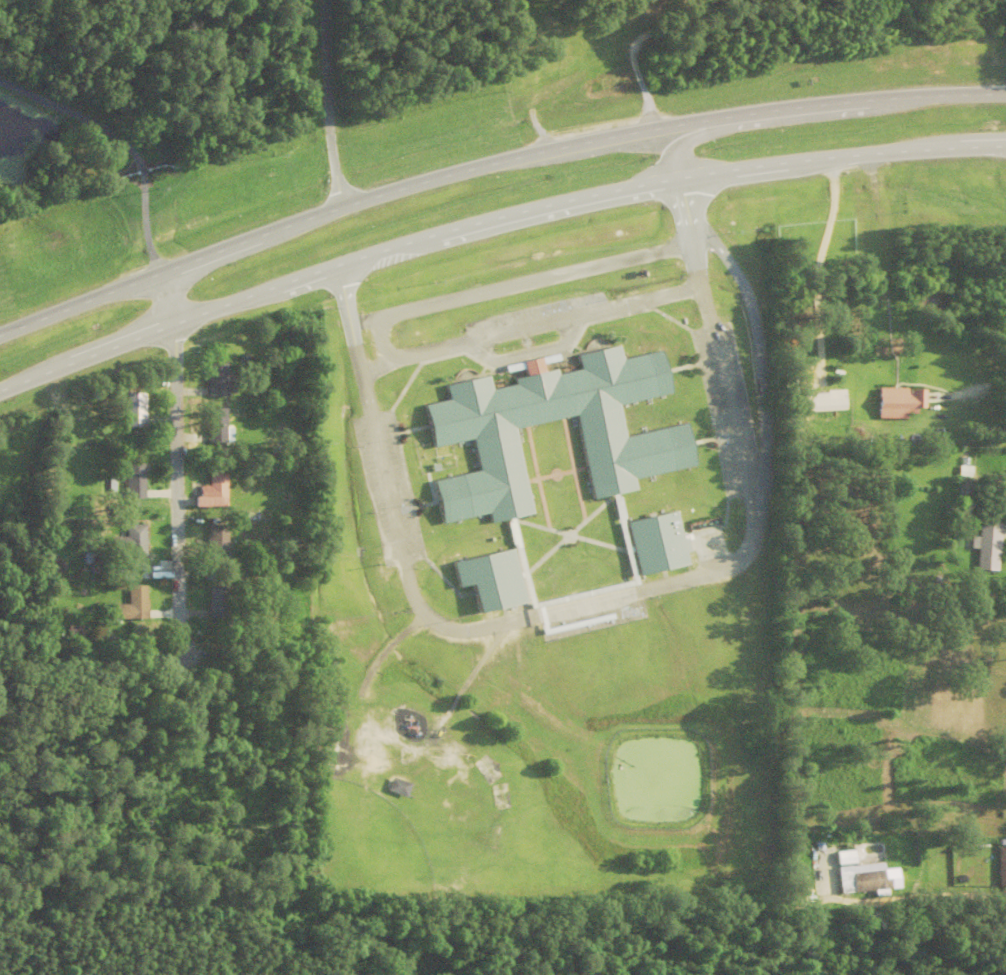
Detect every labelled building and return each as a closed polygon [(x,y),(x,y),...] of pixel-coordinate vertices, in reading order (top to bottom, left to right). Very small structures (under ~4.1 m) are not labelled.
[(424,404),(433,446),(471,438),(479,470),(432,480),(442,523),(488,512),(491,522),(533,512),(514,428),(574,414),(593,499),(636,489),(633,478),(694,464),(684,422),(623,436),(616,404),(669,392),(659,350),(621,358),(618,345),(575,355),(579,368),(555,374),(553,368),(511,378),(513,384),(490,389),(486,374),(444,384),(447,399),(424,404)] [(237,399),(237,384),(229,384),(229,366),(209,366),(209,399),(237,399)] [(926,417),(926,390),(881,390),(881,417),(926,417)] [(146,429),(146,394),(127,394),(127,429),(146,429)] [(209,411),(209,445),(229,445),(229,411),(209,411)] [(128,465),(128,500),(146,500),(146,465),(128,465)] [(229,475),(210,475),(210,488),(198,488),(198,509),(229,509),(229,475)] [(621,503),(616,505),(620,523),(626,521),(621,503)] [(628,522),(640,575),(690,563),(677,510),(628,522)] [(1001,525),(980,525),(980,548),(979,548),(978,573),(1000,573),(1001,525)] [(147,559),(147,527),(128,527),(128,539),(114,539),(114,559),(147,559)] [(229,566),(229,531),(210,531),(210,566),(229,566)] [(514,548),(527,602),(480,612),(474,583),(460,587),(454,562),(514,548)] [(210,621),(231,621),(231,588),(210,588),(210,621)] [(149,622),(149,589),(130,589),(130,606),(116,606),(116,622),(149,622)] [(412,787),(393,780),(388,793),(407,800),(412,787)] [(901,871),(885,872),(885,866),(840,868),(841,894),(901,892),(901,871)]
